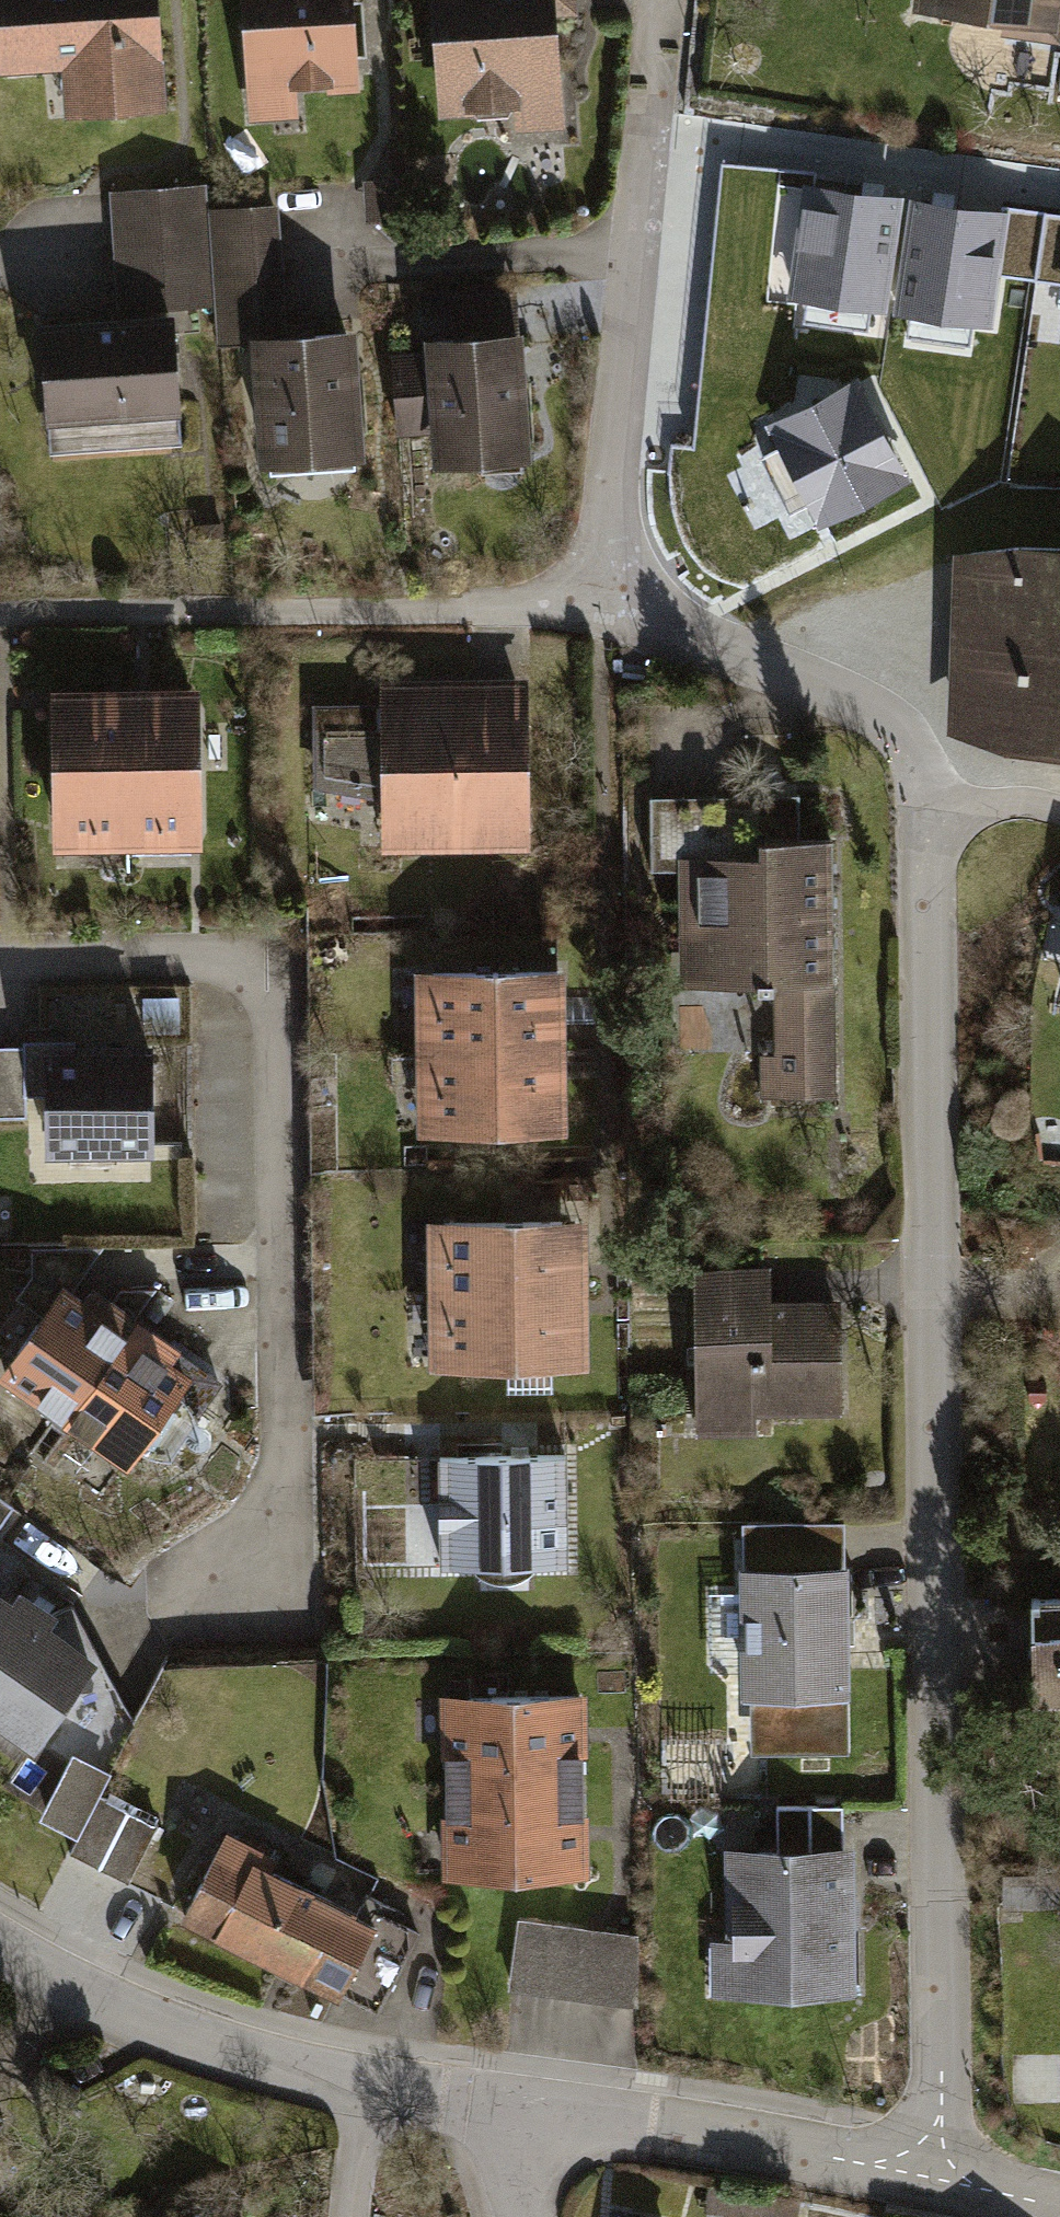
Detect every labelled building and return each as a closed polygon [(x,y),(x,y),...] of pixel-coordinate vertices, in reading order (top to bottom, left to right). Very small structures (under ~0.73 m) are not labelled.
[(73,133),(174,129),(169,0),(2,0),(5,86),(71,84),(73,133)] [(258,105),(362,97),(354,0),(250,0),(258,105)] [(449,129),(570,119),(564,43),(580,42),(577,0),(438,0),(449,129)] [(922,22),(1011,37),(1008,54),(1056,62),(1059,38),(1059,0),(926,0),(922,22)] [(898,203),(811,191),(796,303),(882,314),(898,203)] [(119,315),(221,310),(217,223),(216,196),(113,201),(119,315)] [(1002,218),(916,206),(901,317),(987,329),(1002,218)] [(279,220),(217,223),(221,310),(224,360),(286,357),(279,220)] [(178,329),(50,339),(59,452),(186,443),(178,329)] [(536,354),(432,359),(433,368),(399,370),(404,452),(437,451),(439,486),(542,481),(536,354)] [(363,356),(262,364),(271,483),(373,475),(363,356)] [(902,482),(853,385),(775,423),(787,446),(763,457),(791,515),(816,503),(825,520),(902,482)] [(956,563),(951,744),(1059,764),(1059,566),(956,563)] [(531,702),(387,706),(387,720),(317,722),(319,799),(389,797),(391,868),(535,864),(531,702)] [(205,861),(202,709),(131,710),(134,862),(205,861)] [(131,710),(65,711),(68,864),(134,862),(131,710)] [(646,808),(646,887),(677,887),(677,1006),(771,1007),(770,1115),(836,1115),(837,853),(804,853),(804,809),(646,808)] [(421,1072),(575,1069),(573,986),(420,989),(421,1072)] [(32,1131),(32,1063),(0,1062),(0,1131),(32,1131)] [(161,1064),(55,1065),(55,1174),(161,1173),(161,1064)] [(423,1155),(576,1153),(575,1069),(421,1072),(423,1155)] [(436,1235),(437,1306),(594,1304),(593,1234),(436,1235)] [(775,1279),(699,1281),(702,1447),(771,1446),(771,1427),(847,1426),(845,1314),(776,1315),(775,1279)] [(90,1312),(73,1299),(6,1389),(76,1440),(151,1339),(99,1300),(90,1312)] [(594,1379),(594,1304),(437,1306),(437,1381),(594,1379)] [(228,1396),(151,1339),(76,1440),(139,1488),(172,1443),(186,1453),(228,1396)] [(570,1471),(448,1473),(450,1586),(571,1585),(570,1471)] [(0,1505),(0,1549),(20,1519),(0,1505)] [(853,1530),(743,1531),(743,1606),(716,1606),(716,1670),(743,1670),(743,1716),(755,1716),(755,1767),(854,1767),(853,1530)] [(42,1762),(104,1673),(60,1642),(67,1632),(25,1603),(18,1613),(0,1601),(0,1732),(42,1762)] [(1035,1608),(1040,1738),(1059,1737),(1059,1607),(1035,1608)] [(166,1671),(127,1754),(185,1781),(215,1693),(166,1671)] [(447,1714),(448,1800),(593,1798),(591,1712),(447,1714)] [(46,1835),(80,1851),(102,1807),(113,1785),(79,1769),(46,1835)] [(448,1800),(449,1886),(594,1884),(593,1798),(448,1800)] [(72,1866),(130,1895),(159,1836),(102,1807),(80,1851),(72,1866)] [(784,1866),(731,1865),(731,1951),(717,1951),(717,2008),(863,2009),(864,1863),(849,1863),(849,1816),(784,1816),(784,1866)] [(233,1840),(184,1935),(342,2017),(368,1966),(388,1977),(409,1937),(368,1916),(375,1903),(346,1887),(335,1907),(259,1868),(265,1857),(233,1840)] [(646,1945),(520,1928),(509,2002),(647,2020),(646,1945)]
